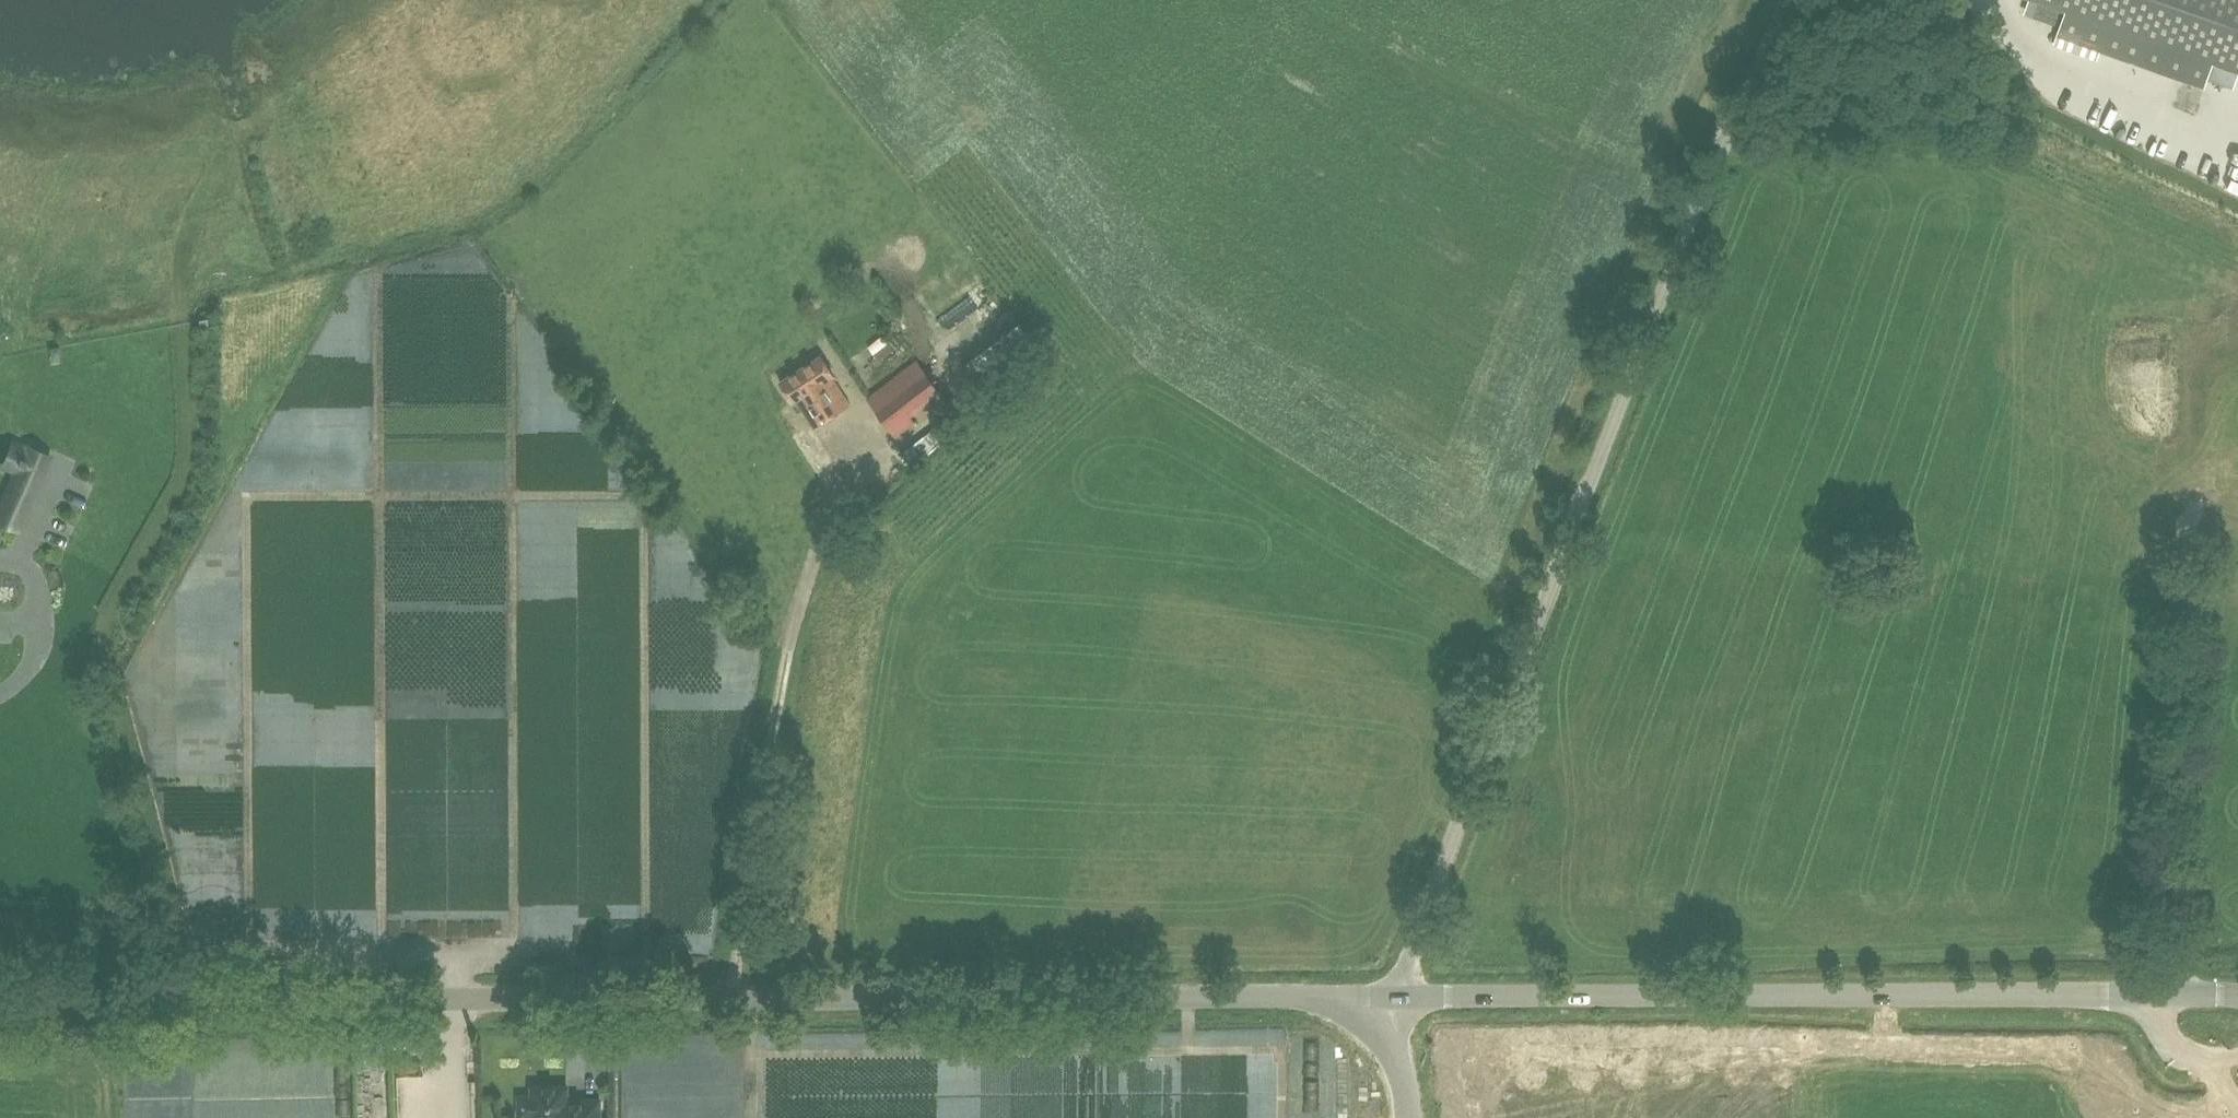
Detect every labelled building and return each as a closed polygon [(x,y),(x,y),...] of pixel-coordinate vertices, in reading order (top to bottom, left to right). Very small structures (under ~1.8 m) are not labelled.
[(2065,9),(2147,38),(2138,63),(2201,85),(2204,78),(2210,61),(2237,71),(2237,0),(2041,0),(2065,9)] [(811,427),(849,403),(831,374),(832,373),(820,354),(779,380),(791,399),(793,398),(811,427)] [(934,396),(910,365),(867,398),(897,436),(928,412),(922,405),(934,396)] [(28,503),(50,455),(26,445),(21,457),(18,456),(16,460),(19,462),(5,492),(28,503)] [(421,1040),(420,1029),(397,1032),(398,1042),(421,1040)] [(531,1114),(531,1117),(599,1117),(599,1097),(566,1097),(566,1084),(531,1084),(531,1094),(522,1094),(518,1098),(518,1110),(522,1114),(531,1114)]
